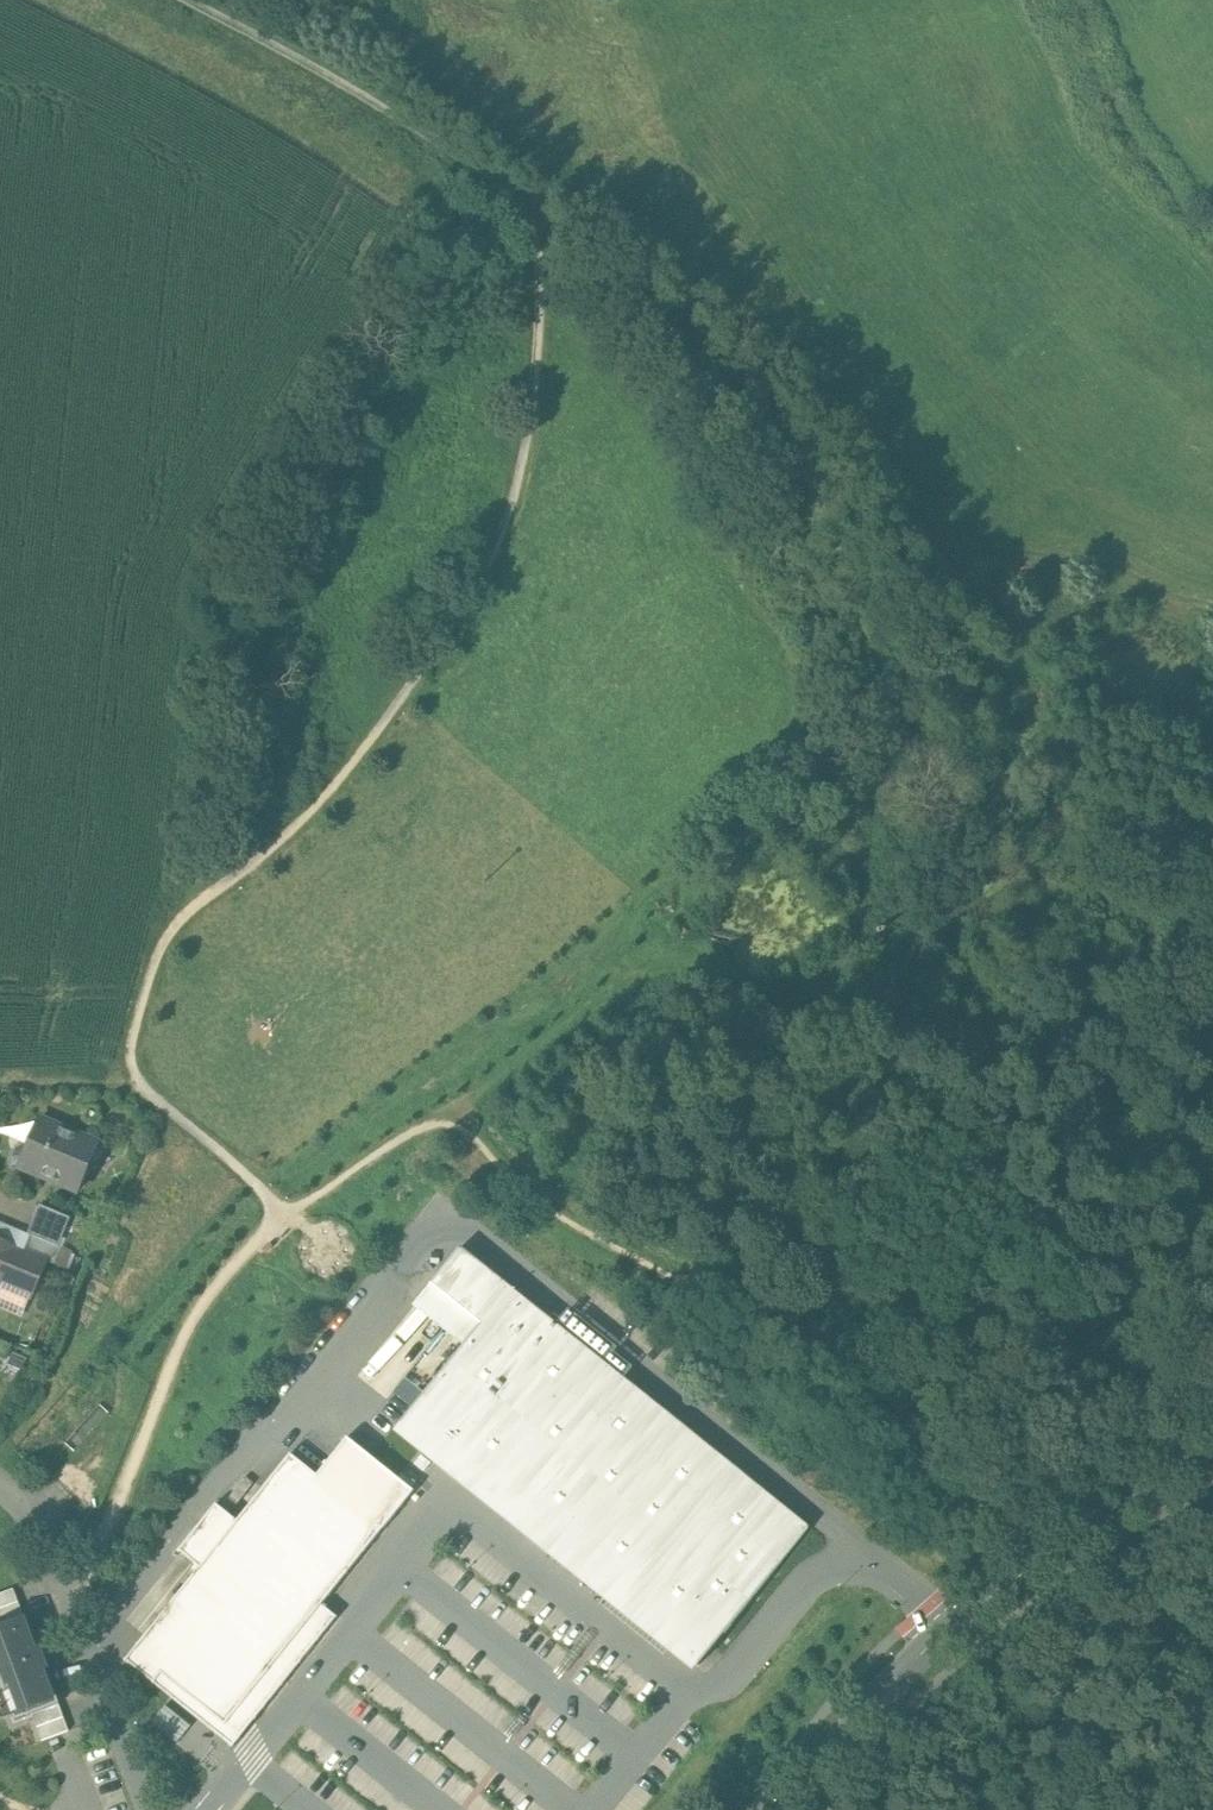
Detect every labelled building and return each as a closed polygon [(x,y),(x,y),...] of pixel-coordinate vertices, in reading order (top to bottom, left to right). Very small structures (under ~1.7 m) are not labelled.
[(59,1127),(56,1134),(36,1126),(27,1148),(22,1146),(15,1150),(12,1157),(14,1165),(77,1192),(91,1160),(94,1161),(100,1158),(102,1151),(100,1145),(59,1127)] [(70,1218),(39,1205),(28,1234),(30,1235),(58,1247),(70,1218)] [(0,1223),(0,1240),(23,1250),(30,1235),(28,1234),(27,1235),(0,1223)] [(58,1247),(30,1235),(23,1250),(47,1260),(47,1262),(54,1265),(61,1248),(58,1247)] [(0,1240),(0,1285),(31,1298),(47,1262),(47,1260),(23,1250),(0,1240)] [(809,1527),(459,1248),(430,1285),(480,1325),(400,1425),(424,1444),(423,1445),(425,1447),(426,1446),(448,1464),(447,1464),(450,1466),(481,1491),(483,1493),(484,1492),(515,1518),(515,1519),(517,1520),(518,1520),(550,1545),(549,1546),(551,1548),(552,1547),(583,1572),(582,1572),(585,1574),(608,1592),(607,1593),(673,1646),(673,1645),(698,1665),(731,1625),(809,1527)] [(0,1341),(0,1357),(6,1359),(11,1346),(0,1341)] [(289,1457),(273,1477),(272,1477),(270,1479),(271,1479),(254,1500),(254,1499),(252,1501),(253,1502),(237,1521),(236,1521),(217,1506),(218,1505),(215,1504),(214,1506),(215,1507),(198,1527),(197,1527),(196,1529),(180,1550),(179,1549),(177,1551),(179,1553),(180,1552),(200,1568),(193,1576),(192,1576),(191,1578),(192,1578),(175,1599),(174,1598),(173,1600),(173,1601),(157,1622),(156,1621),(154,1623),(155,1624),(139,1644),(138,1644),(136,1646),(137,1647),(127,1660),(126,1659),(124,1661),(126,1663),(127,1662),(152,1682),(152,1683),(154,1685),(155,1683),(155,1682),(161,1674),(224,1724),(223,1725),(225,1727),(227,1725),(226,1724),(240,1707),(253,1718),(253,1719),(255,1720),(256,1718),(262,1709),(263,1710),(265,1708),(264,1707),(280,1687),(281,1687),(283,1685),(282,1685),(298,1664),(299,1665),(301,1663),(300,1662),(317,1641),(317,1642),(319,1640),(318,1639),(335,1619),(336,1620),(337,1617),(335,1616),(334,1617),(321,1606),(328,1597),(328,1598),(330,1596),(329,1595),(345,1576),(347,1574),(346,1574),(363,1553),(364,1554),(365,1552),(364,1551),(381,1530),(382,1531),(383,1529),(381,1527),(381,1528),(360,1512),(361,1511),(358,1509),(358,1510),(337,1493),(338,1492),(336,1491),(335,1491),(314,1475),(315,1474),(313,1472),(312,1473),(291,1457),(292,1456),(290,1454),(288,1456),(289,1457)] [(0,1624),(0,1682),(15,1721),(59,1704),(25,1614),(0,1624)]
